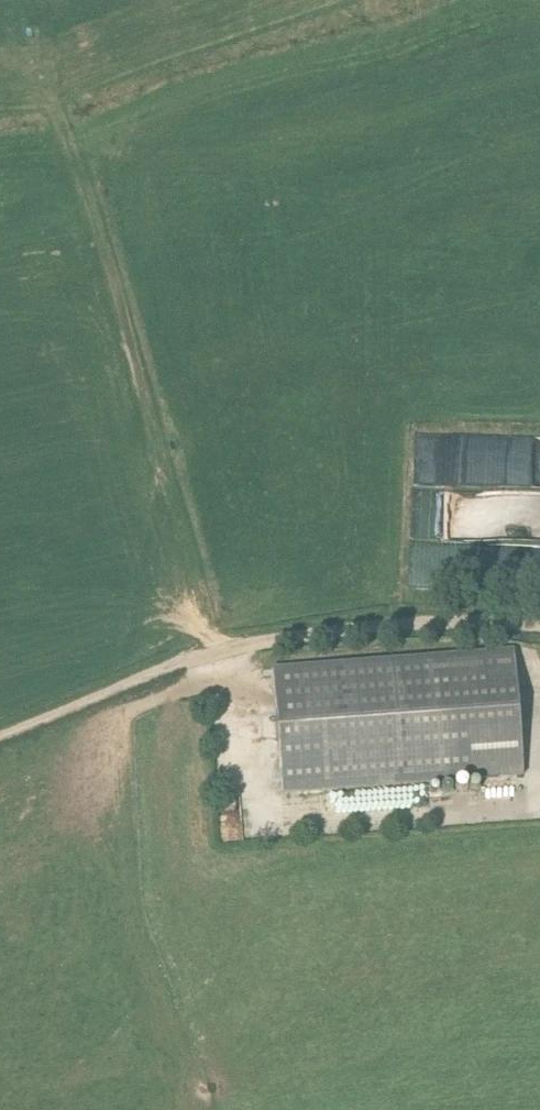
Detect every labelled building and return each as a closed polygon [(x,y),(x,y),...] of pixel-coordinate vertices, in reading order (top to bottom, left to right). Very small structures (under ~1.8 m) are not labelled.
[(514,652),(273,669),(282,793),(523,775),(514,652)]
